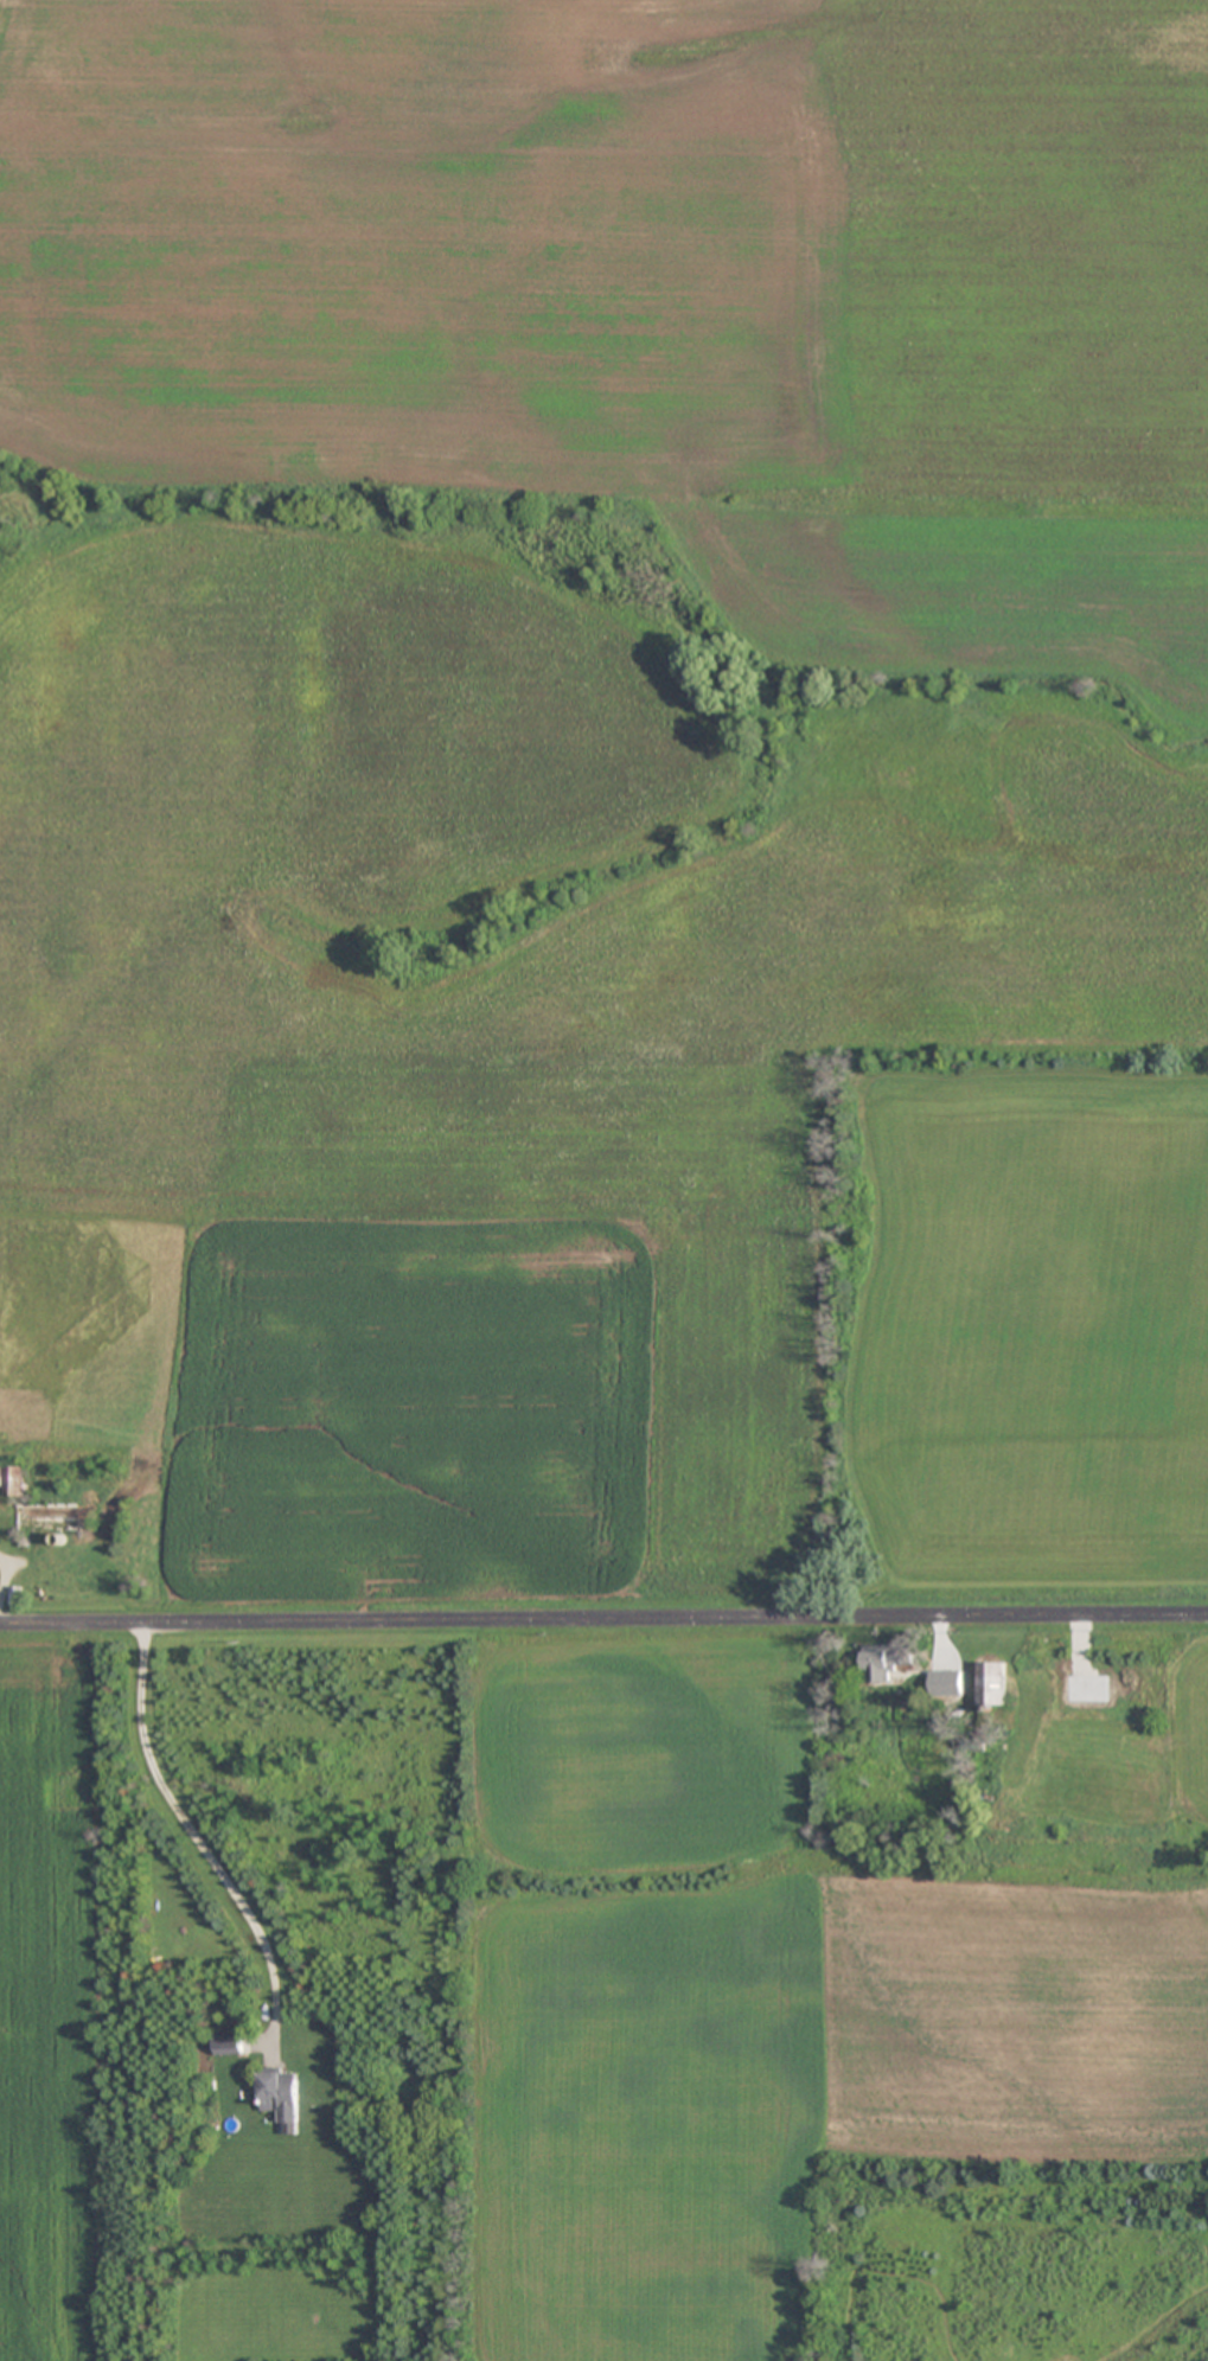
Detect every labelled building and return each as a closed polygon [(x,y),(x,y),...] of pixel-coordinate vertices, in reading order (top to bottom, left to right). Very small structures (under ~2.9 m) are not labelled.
[(17,1502),(17,1531),(81,1531),(81,1502),(17,1502)] [(892,1666),(914,1666),(914,1643),(863,1644),(864,1683),(892,1682),(892,1666)] [(977,1661),(977,1704),(1008,1704),(1008,1661),(977,1661)] [(243,2033),(215,2033),(215,2054),(243,2054),(243,2033)] [(282,2135),(299,2135),(299,2072),(261,2072),(261,2111),(282,2111),(282,2135)]
